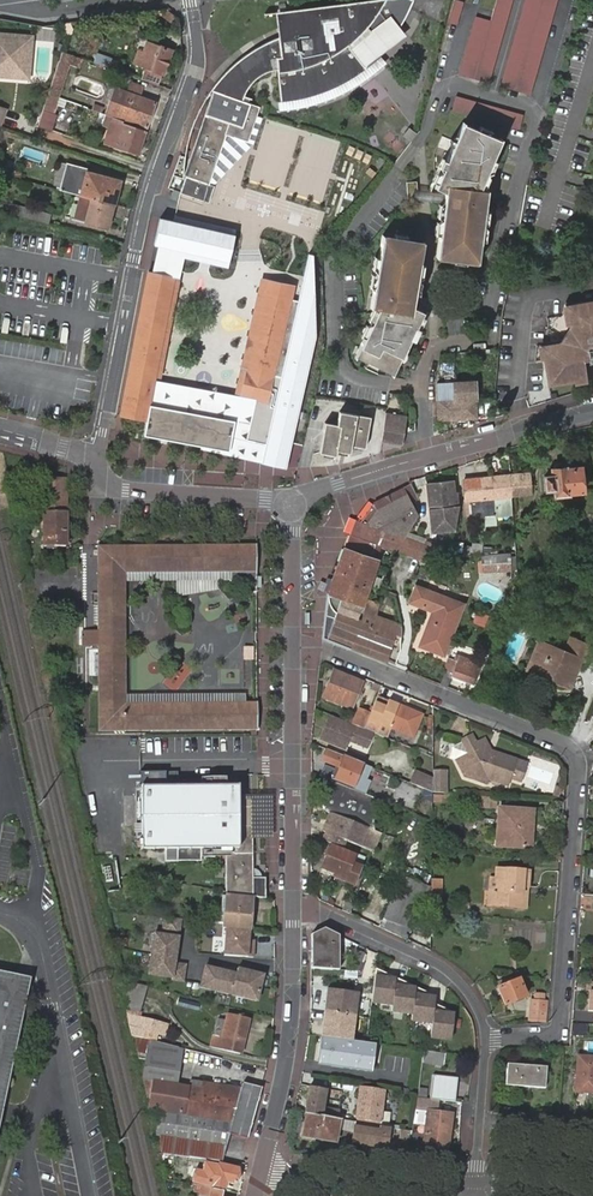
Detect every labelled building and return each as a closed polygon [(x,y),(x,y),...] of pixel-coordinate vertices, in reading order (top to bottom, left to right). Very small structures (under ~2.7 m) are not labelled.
[(277,13),(279,37),(283,58),(280,59),(281,69),(281,73),(285,102),(294,101),(317,95),(336,88),(334,84),(353,80),(371,67),(380,59),(385,56),(411,34),(404,25),(413,8),(417,0),(394,0),(371,3),(277,13)] [(460,0),(455,0),(449,23),(458,25),(464,1),(460,0)] [(475,77),(489,82),(513,0),(498,0),(492,21),(482,54),(475,77)] [(545,0),(531,0),(505,87),(518,90),(545,0)] [(518,90),(532,94),(561,0),(545,0),(518,90)] [(162,18),(172,23),(176,15),(166,10),(162,18)] [(478,17),(468,50),(482,54),(492,21),(478,17)] [(80,31),(74,55),(79,57),(85,36),(84,29),(80,31)] [(65,44),(63,51),(74,55),(80,31),(66,41),(65,44)] [(23,34),(0,33),(0,77),(5,77),(6,63),(21,64),(23,34)] [(32,35),(23,34),(21,64),(6,63),(5,77),(28,80),(32,35)] [(220,78),(214,90),(240,99),(242,95),(248,85),(257,77),(266,71),(281,69),(280,59),(283,58),(279,37),(262,44),(237,62),(220,78)] [(171,53),(147,43),(143,56),(136,54),(132,64),(145,68),(141,79),(157,85),(161,74),(163,75),(171,53)] [(482,54),(468,50),(461,73),(475,77),(482,54)] [(63,51),(49,95),(58,98),(68,65),(76,67),(79,57),(74,55),(63,51)] [(113,59),(97,53),(93,62),(110,68),(113,59)] [(41,69),(33,90),(43,93),(50,72),(41,69)] [(113,88),(103,114),(112,117),(113,114),(146,127),(155,103),(136,96),(141,84),(130,80),(126,92),(113,88)] [(240,99),(214,90),(185,175),(188,176),(182,192),(210,201),(216,185),(210,183),(227,134),(250,141),(258,115),(261,106),(240,99)] [(524,115),(457,97),(453,111),(520,129),(524,115)] [(4,128),(9,114),(0,111),(0,127),(4,128)] [(113,119),(111,127),(121,131),(114,147),(139,155),(147,131),(125,124),(125,123),(123,122),(123,123),(120,122),(120,121),(113,119)] [(445,196),(444,205),(441,219),(440,231),(437,252),(477,258),(480,241),(481,229),(482,223),(484,211),(487,193),(478,192),(480,188),(484,177),(487,173),(492,161),(500,142),(489,137),(478,132),(464,125),(445,167),(437,185),(435,189),(445,194),(445,196)] [(105,144),(114,147),(121,131),(111,127),(105,144)] [(480,127),(478,132),(489,137),(491,133),(480,127)] [(334,172),(342,146),(290,130),(282,156),(334,172)] [(496,163),(492,161),(487,173),(491,174),(496,163)] [(66,163),(60,190),(70,193),(71,188),(64,186),(70,164),(66,163)] [(71,188),(70,193),(77,194),(81,196),(113,204),(119,181),(88,174),(84,172),(84,168),(70,164),(64,186),(71,188)] [(432,183),(437,185),(445,167),(440,165),(432,183)] [(18,179),(20,173),(0,167),(0,174),(18,179)] [(489,179),(484,177),(480,188),(484,190),(489,179)] [(405,200),(414,201),(415,192),(415,183),(405,182),(405,200)] [(414,201),(444,205),(445,196),(415,192),(414,201)] [(113,204),(81,196),(76,220),(108,228),(113,204)] [(48,224),(51,215),(33,210),(11,203),(8,214),(31,220),(48,224)] [(185,222),(166,218),(163,233),(181,237),(185,222)] [(378,310),(373,321),(371,326),(366,336),(358,354),(367,358),(378,363),(395,371),(411,334),(419,318),(422,311),(413,308),(413,306),(415,296),(415,293),(417,281),(418,275),(420,263),(424,240),(384,234),(380,256),(378,267),(377,274),(375,287),(372,305),(380,306),(378,310)] [(167,239),(159,240),(158,242),(120,414),(146,420),(143,434),(228,451),(233,431),(259,436),(259,435),(273,377),(295,285),(261,278),(235,395),(160,381),(155,405),(149,404),(181,242),(167,239)] [(186,244),(181,242),(149,404),(155,405),(160,381),(186,244)] [(447,301),(415,296),(413,306),(445,310),(447,301)] [(563,307),(567,324),(566,334),(563,342),(549,346),(540,348),(550,388),(588,381),(581,357),(588,356),(587,351),(591,351),(592,352),(592,302),(563,307)] [(369,319),(373,321),(378,310),(374,308),(369,319)] [(423,320),(419,318),(411,334),(416,336),(423,320)] [(366,336),(371,326),(367,324),(362,334),(366,336)] [(293,333),(282,379),(268,437),(268,439),(291,444),(315,338),(293,333)] [(376,368),(378,363),(367,358),(365,362),(376,368)] [(273,377),(259,435),(268,437),(282,379),(273,377)] [(475,382),(435,384),(437,421),(476,419),(475,382)] [(324,424),(319,454),(336,457),(337,451),(350,453),(351,446),(365,449),(370,418),(340,412),(337,426),(324,424)] [(384,441),(404,445),(409,416),(388,413),(384,441)] [(569,493),(584,491),(582,468),(567,470),(567,468),(564,468),(564,466),(562,463),(557,463),(556,466),(557,469),(554,469),(554,476),(545,477),(547,490),(556,490),(556,497),(569,495),(569,493)] [(271,484),(272,474),(259,473),(259,484),(271,484)] [(510,475),(512,497),(533,496),(531,474),(510,475)] [(494,499),(512,497),(510,475),(492,477),(494,499)] [(494,499),(492,477),(465,478),(467,501),(473,500),(494,499)] [(44,546),(65,547),(65,480),(45,480),(44,546)] [(453,482),(428,484),(429,509),(442,508),(459,504),(453,482)] [(422,513),(406,486),(373,503),(382,528),(410,539),(422,513)] [(512,509),(512,497),(494,499),(473,500),(474,513),(512,509)] [(364,519),(356,516),(351,533),(377,543),(382,528),(373,503),(364,519)] [(442,508),(429,509),(431,536),(456,532),(459,504),(442,508)] [(377,543),(401,551),(404,552),(410,539),(382,528),(377,543)] [(378,556),(382,545),(377,543),(351,533),(346,546),(378,556)] [(423,544),(410,539),(404,552),(418,558),(419,557),(419,555),(423,545),(423,544)] [(426,561),(432,545),(425,542),(423,544),(423,545),(419,555),(419,557),(418,558),(420,559),(426,561)] [(452,548),(471,555),(473,549),(455,543),(452,548)] [(259,545),(98,546),(99,631),(99,647),(100,731),(259,731),(259,703),(127,702),(126,574),(258,573),(259,545)] [(323,637),(386,663),(399,623),(375,614),(372,623),(357,618),(361,609),(378,560),(346,549),(329,593),(323,637)] [(483,555),(484,573),(514,571),(513,552),(483,555)] [(433,612),(420,646),(443,656),(463,605),(416,587),(410,602),(433,612)] [(375,614),(361,609),(357,618),(372,623),(375,614)] [(477,613),(473,623),(484,627),(488,617),(477,613)] [(99,647),(99,631),(82,631),(83,647),(99,647)] [(562,649),(537,638),(524,671),(570,690),(582,664),(584,665),(591,646),(568,635),(562,649)] [(440,683),(447,686),(451,675),(473,683),(479,664),(454,655),(453,659),(447,657),(443,669),(444,669),(440,683)] [(334,671),(323,697),(352,708),(362,682),(334,671)] [(421,714),(387,700),(376,696),(370,714),(363,729),(377,735),(382,723),(413,735),(421,714)] [(358,709),(352,724),(363,729),(370,714),(358,709)] [(325,726),(319,739),(343,749),(347,742),(353,727),(329,717),(325,726)] [(353,727),(347,742),(365,750),(371,735),(353,727)] [(472,735),(461,739),(463,743),(468,754),(455,760),(463,778),(486,785),(488,780),(508,787),(510,781),(519,784),(525,765),(516,762),(515,766),(503,761),(504,758),(491,753),(489,757),(485,748),(488,746),(484,739),(476,743),(472,735)] [(455,760),(468,754),(463,743),(454,747),(452,759),(455,760)] [(332,779),(366,792),(371,781),(365,779),(371,768),(325,749),(322,759),(323,764),(319,774),(332,779)] [(445,769),(433,768),(433,774),(432,778),(433,790),(445,791),(445,769)] [(529,776),(550,781),(552,775),(531,769),(529,776)] [(433,790),(432,778),(414,770),(409,783),(433,792),(433,790)] [(359,792),(321,777),(322,810),(374,830),(373,797),(366,795),(359,792)] [(202,848),(234,847),(234,853),(253,853),(254,798),(238,796),(237,787),(143,788),(143,849),(166,849),(166,861),(202,860),(202,848)] [(479,797),(479,809),(493,810),(494,798),(479,797)] [(500,808),(497,845),(529,848),(532,810),(500,808)] [(323,834),(344,843),(349,844),(350,843),(374,852),(381,833),(374,830),(331,814),(323,834)] [(90,831),(105,829),(104,823),(89,825),(90,831)] [(347,852),(364,859),(372,862),(375,853),(350,843),(347,852)] [(323,869),(336,874),(334,880),(344,884),(353,888),(362,867),(353,863),(356,857),(331,848),(323,869)] [(112,865),(101,867),(105,889),(115,887),(112,865)] [(488,878),(486,906),(522,909),(524,896),(524,889),(530,889),(530,872),(494,870),(493,878),(488,878)] [(429,888),(399,875),(378,927),(407,941),(429,888)] [(223,927),(224,927),(250,930),(253,899),(225,896),(223,923),(223,927)] [(312,968),(340,969),(340,935),(325,928),(312,934),(312,968)] [(180,936),(155,934),(151,974),(175,977),(180,936)] [(355,951),(349,971),(359,971),(365,955),(355,951)] [(188,964),(177,963),(175,977),(175,979),(186,980),(188,964)] [(256,1000),(262,975),(253,972),(252,975),(248,974),(249,971),(237,968),(236,970),(226,967),(225,971),(222,970),(205,966),(199,986),(256,1000)] [(375,970),(371,1003),(392,1005),(391,1012),(412,1015),(411,1021),(431,1024),(429,1038),(452,1041),(456,1009),(443,1000),(442,1000),(434,999),(436,987),(375,970)] [(20,975),(0,971),(0,1067),(20,975)] [(20,975),(0,1067),(0,1112),(29,977),(20,975)] [(498,989),(505,1006),(526,996),(519,980),(498,989)] [(585,981),(584,990),(586,990),(586,997),(584,997),(583,1010),(592,1011),(592,982),(585,981)] [(327,989),(320,1037),(350,1041),(356,993),(327,989)] [(201,1003),(177,997),(175,1006),(199,1012),(201,1003)] [(126,998),(127,1010),(134,1010),(134,998),(126,998)] [(533,1000),(532,1020),(544,1021),(546,1001),(533,1000)] [(228,1013),(226,1021),(222,1038),(215,1036),(212,1047),(240,1054),(249,1018),(228,1013)] [(130,1018),(130,1026),(136,1027),(136,1029),(165,1036),(167,1026),(138,1017),(138,1018),(130,1018)] [(222,1038),(226,1021),(219,1019),(215,1036),(222,1038)] [(182,1049),(147,1040),(145,1081),(150,1101),(148,1108),(160,1110),(158,1123),(232,1134),(247,1138),(260,1088),(243,1083),(242,1089),(191,1075),(189,1088),(173,1085),(182,1049)] [(365,1047),(362,1069),(386,1072),(389,1050),(365,1047)] [(424,1051),(414,1050),(413,1062),(422,1063),(424,1051)] [(445,1054),(424,1051),(422,1063),(443,1065),(445,1054)] [(576,1091),(592,1092),(592,1059),(579,1058),(576,1091)] [(507,1064),(506,1085),(545,1088),(547,1068),(507,1064)] [(418,1097),(420,1078),(402,1076),(397,1105),(416,1108),(417,1098),(418,1097)] [(432,1076),(429,1098),(439,1100),(453,1102),(456,1079),(432,1076)] [(308,1087),(306,1101),(323,1103),(324,1100),(325,1090),(308,1087)] [(360,1088),(355,1122),(355,1125),(379,1129),(379,1126),(383,1091),(360,1088)] [(437,1113),(439,1100),(429,1098),(418,1097),(417,1098),(416,1111),(427,1112),(422,1146),(447,1149),(452,1116),(437,1113)] [(306,1101),(304,1114),(305,1114),(311,1115),(316,1116),(321,1117),(322,1109),(323,1103),(306,1101)] [(322,1109),(321,1117),(330,1118),(336,1119),(338,1111),(322,1109)] [(311,1115),(305,1114),(302,1133),(307,1133),(306,1138),(336,1142),(339,1120),(336,1119),(330,1118),(321,1117),(316,1116),(311,1115)] [(232,1134),(158,1123),(158,1152),(223,1163),(225,1152),(232,1134)] [(379,1129),(355,1125),(353,1125),(351,1143),(385,1147),(386,1139),(388,1127),(379,1126),(379,1129)] [(401,1131),(399,1150),(407,1151),(410,1133),(401,1131)] [(210,1166),(206,1184),(213,1185),(212,1187),(225,1189),(227,1182),(236,1183),(239,1169),(218,1165),(217,1167),(210,1166)] [(204,1194),(205,1187),(192,1185),(191,1191),(204,1194)] [(212,1188),(205,1187),(204,1194),(205,1194),(211,1195),(210,1195),(223,1195),(224,1192),(212,1190),(212,1188)]
